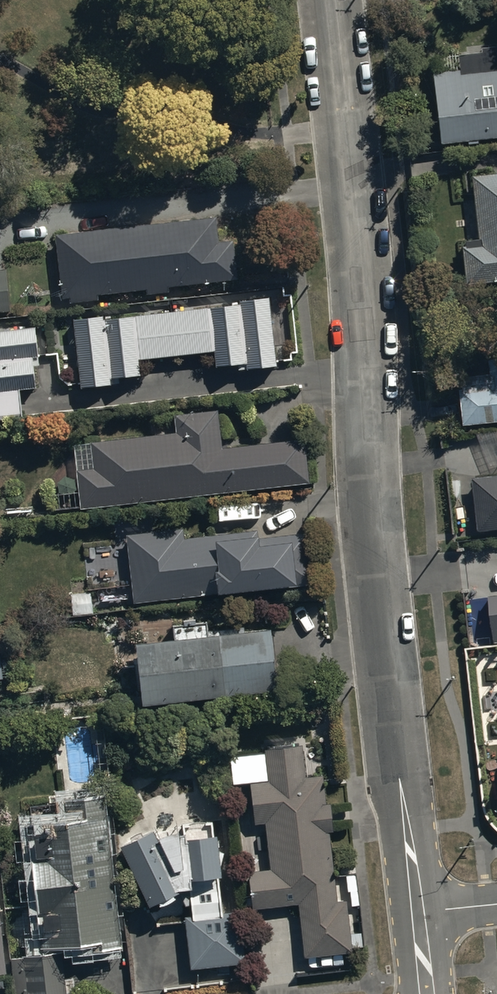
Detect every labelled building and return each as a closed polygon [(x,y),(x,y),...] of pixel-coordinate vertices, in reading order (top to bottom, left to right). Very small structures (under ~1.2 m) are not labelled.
[(438,144),(496,139),(496,51),(455,55),(457,72),(431,74),(438,144)] [(471,178),(478,249),(462,250),(465,285),(496,282),(496,176),(471,178)] [(216,219),(55,236),(61,298),(68,297),(69,304),(99,301),(98,294),(147,289),(148,295),(169,293),(168,288),(237,281),(233,241),(218,243),(216,219)] [(0,272),(0,311),(12,310),(9,271),(0,272)] [(216,373),(277,367),(270,300),(75,321),(82,387),(141,381),(139,361),(214,353),(216,373)] [(22,418),(19,390),(35,388),(31,358),(38,357),(35,329),(0,333),(0,421),(22,418)] [(457,377),(464,427),(496,423),(496,372),(457,377)] [(174,434),(74,445),(81,510),(309,485),(304,442),(222,450),(218,410),(172,415),(174,434)] [(472,479),(477,533),(496,531),(496,476),(472,479)] [(181,530),(124,536),(131,603),(311,585),(306,534),(253,540),(252,531),(182,538),(181,530)] [(487,597),(493,644),(496,644),(496,596),(487,597)] [(174,643),(136,647),(141,704),(273,691),(267,630),(244,632),(244,627),(206,631),(206,624),(173,627),(174,643)] [(300,745),(263,749),(267,781),(248,783),(253,826),(265,825),(269,869),(246,871),(250,910),(298,905),(304,957),(351,952),(345,900),(334,901),(327,834),(331,833),(328,806),(325,806),(321,775),(303,776),(300,745)] [(67,823),(27,826),(42,949),(82,943),(83,954),(123,948),(106,800),(66,802),(67,823)] [(154,830),(120,847),(151,909),(177,893),(186,907),(192,906),(194,918),(185,919),(192,970),(244,963),(240,912),(223,914),(217,838),(213,839),(212,824),(182,826),(183,835),(158,837),(154,830)] [(22,956),(25,993),(66,993),(63,953),(22,956)]
